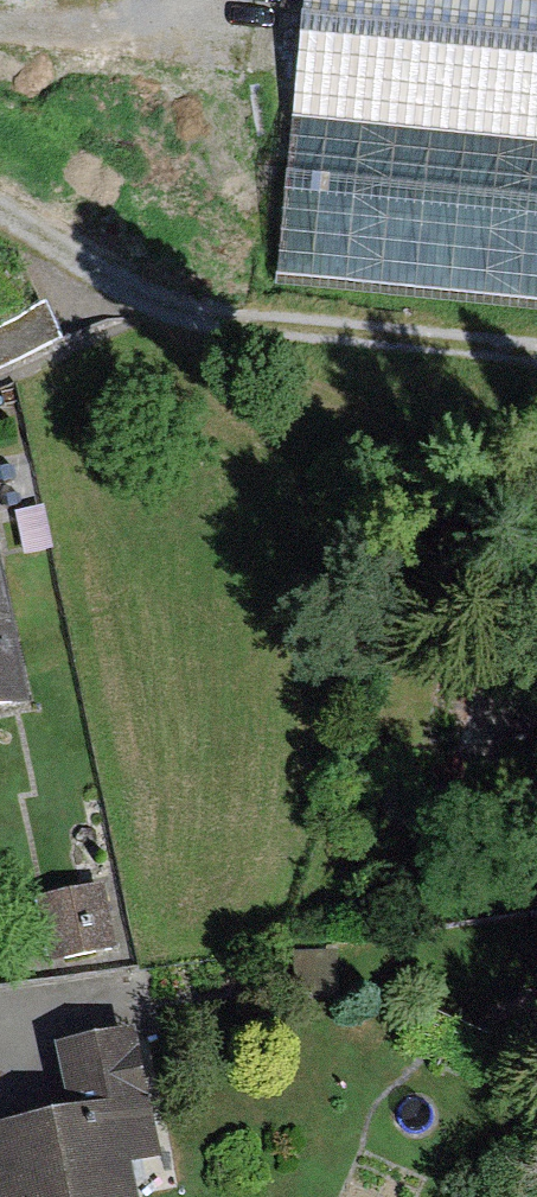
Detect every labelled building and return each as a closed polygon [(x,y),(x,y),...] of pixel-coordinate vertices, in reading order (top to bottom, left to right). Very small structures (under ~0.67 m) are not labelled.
[(292,119),(536,143),(536,0),(304,0),(292,119)] [(536,313),(536,143),(292,119),(276,287),(536,313)] [(48,302),(0,324),(0,369),(65,340),(48,302)] [(30,706),(0,561),(0,712),(30,706)] [(35,902),(49,967),(119,953),(106,887),(35,902)] [(338,996),(336,954),(292,956),(295,998),(338,996)] [(131,1167),(164,1160),(137,1033),(56,1050),(70,1116),(0,1131),(0,1196),(137,1196),(131,1167)]
